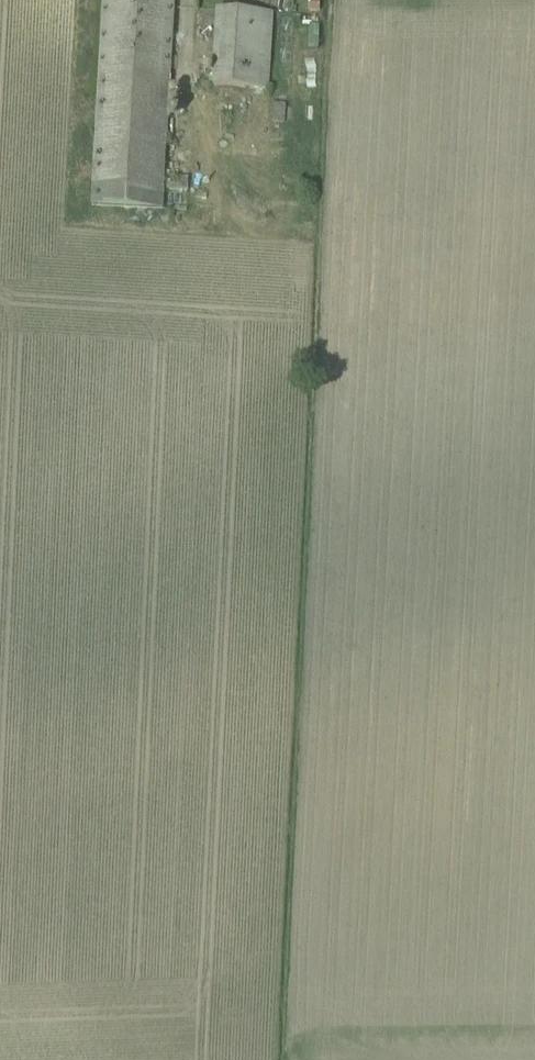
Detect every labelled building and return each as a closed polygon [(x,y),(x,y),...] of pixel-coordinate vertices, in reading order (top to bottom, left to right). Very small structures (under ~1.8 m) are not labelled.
[(173,0),(103,0),(93,185),(91,207),(162,211),(163,189),(164,177),(166,136),(173,0)] [(309,10),(319,11),(319,0),(309,0),(309,10)] [(216,11),(212,87),(268,90),(272,14),(216,11)]
